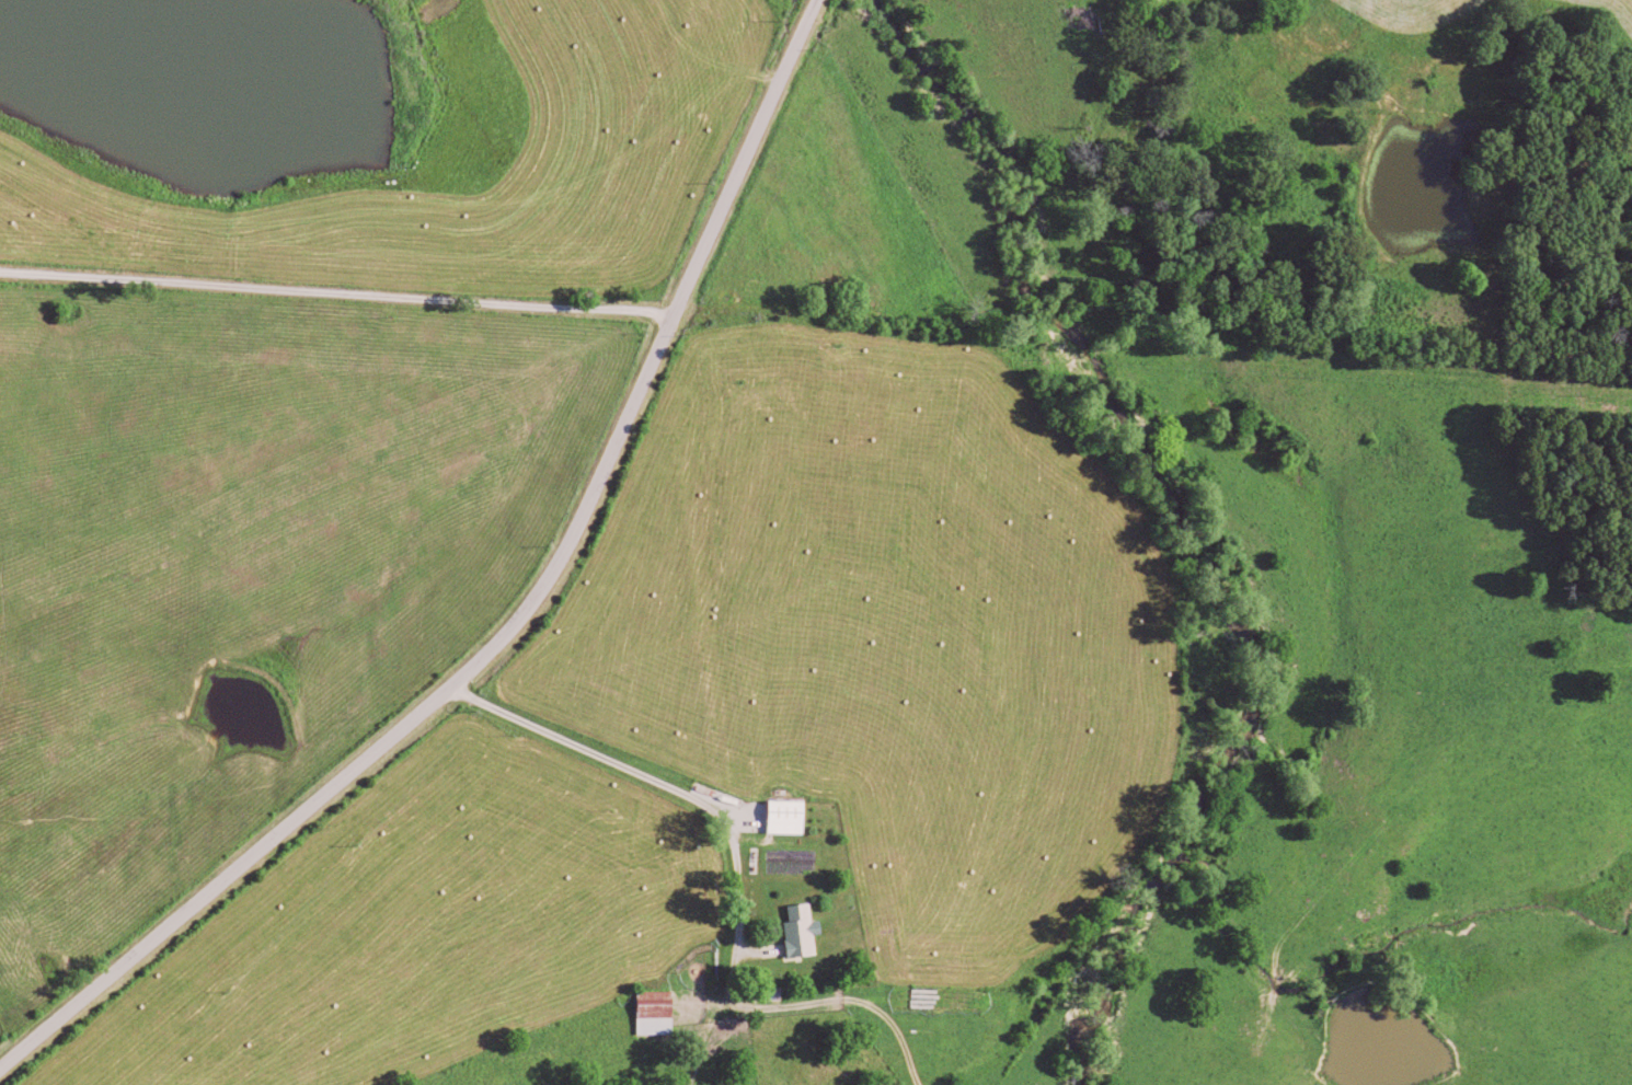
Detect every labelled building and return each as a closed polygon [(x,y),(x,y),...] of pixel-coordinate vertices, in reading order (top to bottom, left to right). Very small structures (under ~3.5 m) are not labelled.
[(810,833),(811,800),(775,799),(774,832),(810,833)] [(793,957),(821,953),(819,934),(827,933),(826,919),(817,920),(815,902),(793,906),(795,920),(788,921),(793,957)] [(679,992),(643,991),(642,1033),(678,1034),(679,992)]
